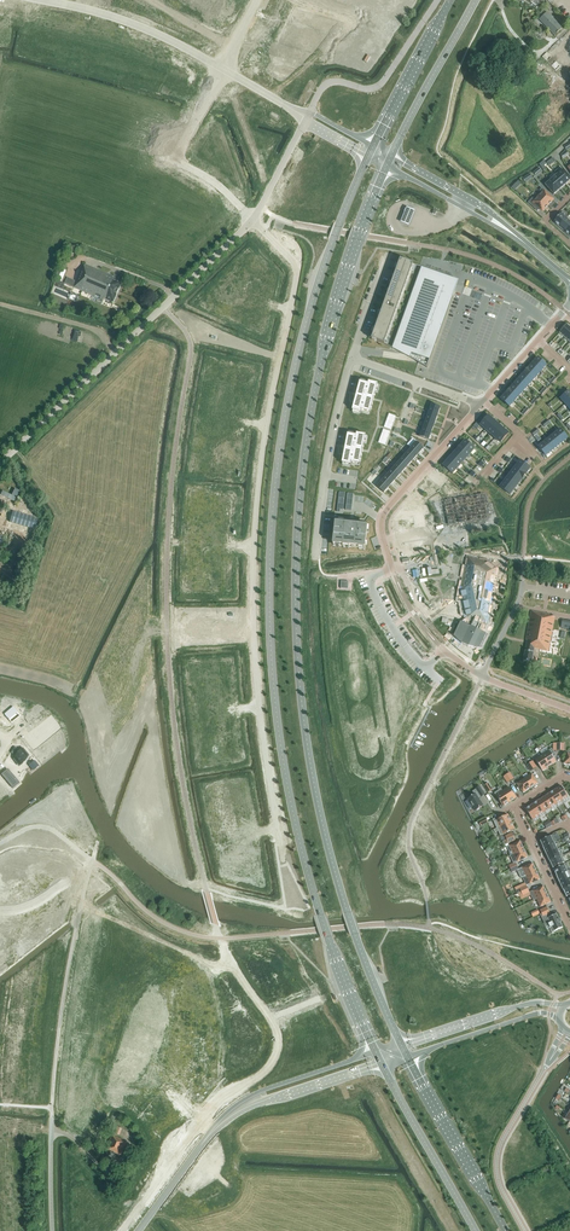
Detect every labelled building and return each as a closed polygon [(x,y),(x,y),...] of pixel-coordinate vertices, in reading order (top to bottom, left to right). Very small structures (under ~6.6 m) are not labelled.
[(545,4),(544,5),(550,11),(553,8),(547,2),(545,4)] [(546,13),(540,19),(550,30),(552,28),(557,33),(559,32),(559,31),(562,28),(546,13)] [(565,150),(560,155),(563,159),(568,155),(565,150)] [(569,181),(569,178),(563,169),(559,173),(557,170),(554,172),(557,175),(565,185),(569,181)] [(559,190),(565,185),(557,175),(551,180),(559,190)] [(551,180),(545,185),(553,195),(559,190),(551,180)] [(548,206),(553,200),(544,191),(541,188),(539,191),(542,193),(538,197),(548,206)] [(538,197),(535,200),(533,198),(528,203),(533,208),(536,205),(543,211),(548,206),(538,197)] [(401,219),(400,221),(409,224),(410,222),(412,216),(414,211),(415,209),(406,206),(406,208),(404,213),(401,219)] [(562,212),(553,222),(559,227),(567,218),(568,217),(562,212)] [(565,232),(569,226),(569,221),(567,218),(559,227),(565,232)] [(384,344),(413,264),(400,259),(384,303),(371,339),(384,344)] [(73,285),(73,287),(74,287),(74,288),(103,300),(104,299),(113,303),(123,281),(118,279),(115,278),(113,278),(113,276),(85,265),(82,271),(81,271),(75,286),(73,285)] [(453,297),(452,297),(458,281),(421,268),(422,267),(421,267),(392,348),(410,358),(427,368),(453,297)] [(559,333),(565,337),(569,332),(569,327),(567,324),(559,333)] [(453,342),(445,368),(457,371),(465,346),(453,342)] [(464,373),(475,377),(484,355),(479,353),(478,356),(472,354),(464,373)] [(542,371),(546,365),(538,358),(533,363),(542,371)] [(528,368),(537,376),(542,371),(533,363),(528,368)] [(537,376),(528,368),(524,373),(532,381),(537,376)] [(519,378),(528,386),(532,381),(524,373),(519,378)] [(515,383),(523,391),(528,386),(519,378),(515,383)] [(359,382),(352,410),(361,413),(362,410),(370,413),(374,400),(374,398),(378,384),(369,382),(368,384),(359,382)] [(523,391),(515,383),(510,389),(519,396),(523,391)] [(519,396),(510,389),(505,394),(514,401),(519,396)] [(569,400),(569,392),(569,391),(560,399),(565,404),(569,400)] [(514,401),(505,394),(501,399),(509,407),(514,401)] [(430,404),(427,412),(437,416),(440,408),(430,404)] [(427,412),(424,420),(434,424),(437,416),(427,412)] [(389,414),(384,427),(391,430),(396,416),(389,414)] [(485,429),(493,420),(488,416),(480,425),(485,429)] [(424,420),(421,428),(432,432),(434,424),(424,420)] [(493,420),(485,429),(490,434),(498,425),(493,420)] [(498,425),(490,434),(495,438),(503,429),(498,425)] [(421,428),(418,436),(429,440),(432,432),(421,428)] [(383,429),(378,443),(385,445),(390,432),(383,429)] [(503,429),(495,438),(500,443),(508,434),(503,429)] [(555,434),(562,443),(567,438),(560,429),(555,434)] [(347,434),(342,463),(351,465),(352,463),(360,464),(363,451),(363,450),(366,435),(356,434),(356,436),(347,434)] [(549,438),(557,447),(562,443),(555,434),(549,438)] [(544,442),(551,451),(557,447),(549,438),(544,442)] [(416,441),(410,448),(418,455),(424,448),(416,441)] [(465,441),(461,446),(470,454),(474,449),(465,441)] [(551,451),(544,442),(538,447),(546,456),(551,451)] [(470,454),(461,446),(456,451),(465,459),(470,454)] [(410,448),(404,454),(412,461),(418,455),(410,448)] [(452,456),(461,464),(465,459),(456,451),(452,456)] [(404,454),(398,460),(406,467),(412,461),(404,454)] [(461,464),(452,456),(448,460),(457,469),(461,464)] [(398,460),(393,467),(401,474),(406,467),(398,460)] [(444,467),(443,467),(447,471),(448,470),(452,474),(457,469),(448,460),(443,466),(444,467)] [(516,466),(526,474),(530,468),(520,461),(516,466)] [(522,479),(526,474),(516,466),(512,471),(522,479)] [(393,467),(387,473),(395,480),(401,474),(393,467)] [(518,484),(522,479),(512,471),(508,477),(518,484)] [(387,473),(381,479),(389,486),(395,480),(387,473)] [(514,489),(518,484),(508,477),(504,482),(514,489)] [(381,479),(376,486),(384,493),(389,486),(381,479)] [(514,489),(504,482),(500,487),(510,495),(514,489)] [(15,489),(11,495),(2,491),(0,495),(14,502),(19,491),(15,489)] [(473,496),(445,501),(449,527),(457,526),(456,522),(459,521),(460,525),(469,523),(480,521),(488,519),(488,516),(491,516),(491,511),(494,510),(493,504),(489,504),(488,497),(485,497),(484,494),(476,495),(477,499),(474,499),(473,496)] [(417,521),(417,516),(415,516),(416,508),(409,507),(408,509),(404,508),(402,519),(417,521)] [(13,511),(9,522),(35,530),(38,519),(13,511)] [(335,522),(333,544),(365,548),(367,526),(335,522)] [(493,561),(467,556),(458,599),(460,599),(464,620),(488,625),(499,566),(493,561)] [(549,651),(555,617),(548,616),(548,614),(531,611),(525,640),(527,640),(527,642),(523,661),(532,662),(534,648),(549,651)] [(13,707),(5,714),(11,722),(20,716),(13,707)] [(38,707),(28,715),(31,719),(34,717),(35,719),(40,715),(38,713),(42,711),(38,707)] [(38,729),(31,735),(36,740),(35,739),(38,737),(42,742),(51,734),(48,730),(50,729),(52,731),(59,726),(51,717),(42,724),(44,726),(39,730),(38,729)] [(28,740),(27,740),(33,747),(33,748),(33,747),(37,744),(34,740),(33,739),(29,743),(28,740)] [(17,752),(13,759),(15,762),(18,760),(22,764),(25,762),(29,755),(26,752),(24,756),(20,750),(17,752)] [(541,754),(549,766),(556,762),(548,750),(541,754)] [(549,766),(541,754),(534,759),(542,771),(549,766)] [(35,762),(31,763),(28,765),(32,770),(36,768),(39,766),(35,762)] [(8,769),(1,774),(13,788),(19,783),(8,769)] [(531,788),(538,783),(532,774),(524,778),(531,788)] [(517,783),(523,793),(531,788),(524,778),(517,783)] [(485,794),(480,786),(475,789),(476,789),(472,791),(474,794),(467,799),(475,811),(477,810),(480,809),(479,808),(483,806),(478,798),(480,797),(481,797),(485,794)] [(561,786),(555,790),(562,800),(568,796),(561,786)] [(503,791),(502,791),(509,802),(516,798),(509,787),(503,791)] [(503,791),(501,789),(494,793),(503,806),(509,802),(502,791),(503,791)] [(555,790),(549,794),(556,804),(562,800),(555,790)] [(549,794),(543,797),(550,808),(556,804),(549,794)] [(543,797),(537,801),(544,812),(550,808),(543,797)] [(537,801),(531,805),(538,816),(544,812),(537,801)] [(531,805),(525,809),(532,820),(538,816),(531,805)] [(511,822),(508,815),(497,820),(496,818),(493,819),(497,828),(497,829),(511,822)] [(497,828),(493,830),(495,833),(498,831),(500,836),(515,829),(511,822),(497,829),(497,828)] [(543,848),(554,843),(555,843),(556,842),(553,835),(540,841),(543,848)] [(524,849),(523,846),(520,841),(509,846),(513,854),(524,849)] [(554,843),(543,848),(546,855),(558,849),(555,843),(554,843)] [(550,861),(549,861),(562,855),(562,856),(563,855),(560,848),(558,849),(546,855),(549,861),(550,861)] [(513,854),(517,862),(528,857),(525,851),(524,849),(513,854)] [(22,850),(19,862),(31,866),(35,854),(22,850)] [(562,856),(562,855),(549,861),(550,861),(553,868),(565,862),(562,856)] [(37,868),(40,868),(40,872),(47,872),(47,867),(46,867),(46,863),(37,863),(37,866),(37,868)] [(536,871),(532,863),(522,868),(526,876),(536,871)] [(80,865),(70,873),(78,883),(80,886),(77,889),(85,899),(86,899),(90,895),(90,894),(86,890),(89,888),(85,883),(82,880),(88,875),(80,865)] [(568,871),(564,865),(553,870),(557,876),(568,871)] [(568,871),(557,876),(556,877),(559,883),(569,878),(569,870),(568,871)] [(526,876),(530,884),(540,879),(536,871),(526,876)] [(563,890),(569,887),(569,878),(559,883),(563,890)] [(536,899),(547,894),(543,886),(529,892),(533,900),(536,899)] [(528,889),(521,892),(518,893),(521,899),(524,898),(523,895),(529,892),(528,889)] [(547,894),(536,899),(540,907),(551,902),(547,894)] [(550,914),(548,910),(541,913),(543,917),(546,915),(550,923),(548,924),(550,927),(551,927),(554,932),(563,927),(561,922),(559,919),(557,914),(551,917),(550,914)] [(5,930),(3,932),(7,937),(9,935),(13,940),(18,935),(20,937),(24,934),(15,922),(11,925),(11,924),(5,929),(5,930)] [(1,968),(4,961),(6,962),(9,955),(0,952),(0,967),(1,968)] [(121,1156),(127,1143),(122,1141),(122,1140),(112,1135),(106,1149),(109,1150),(106,1157),(112,1160),(115,1153),(121,1156)]
